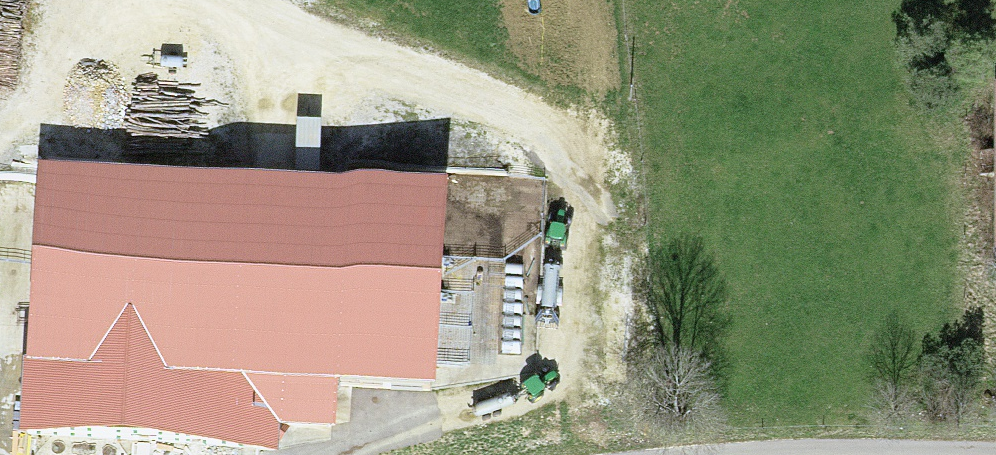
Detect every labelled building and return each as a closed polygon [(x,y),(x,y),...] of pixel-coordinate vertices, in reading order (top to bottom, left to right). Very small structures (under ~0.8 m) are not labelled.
[(54,158),(44,369),(22,368),(18,450),(133,454),(274,454),(275,445),(335,447),(338,390),(478,397),(489,178),(54,158)]
